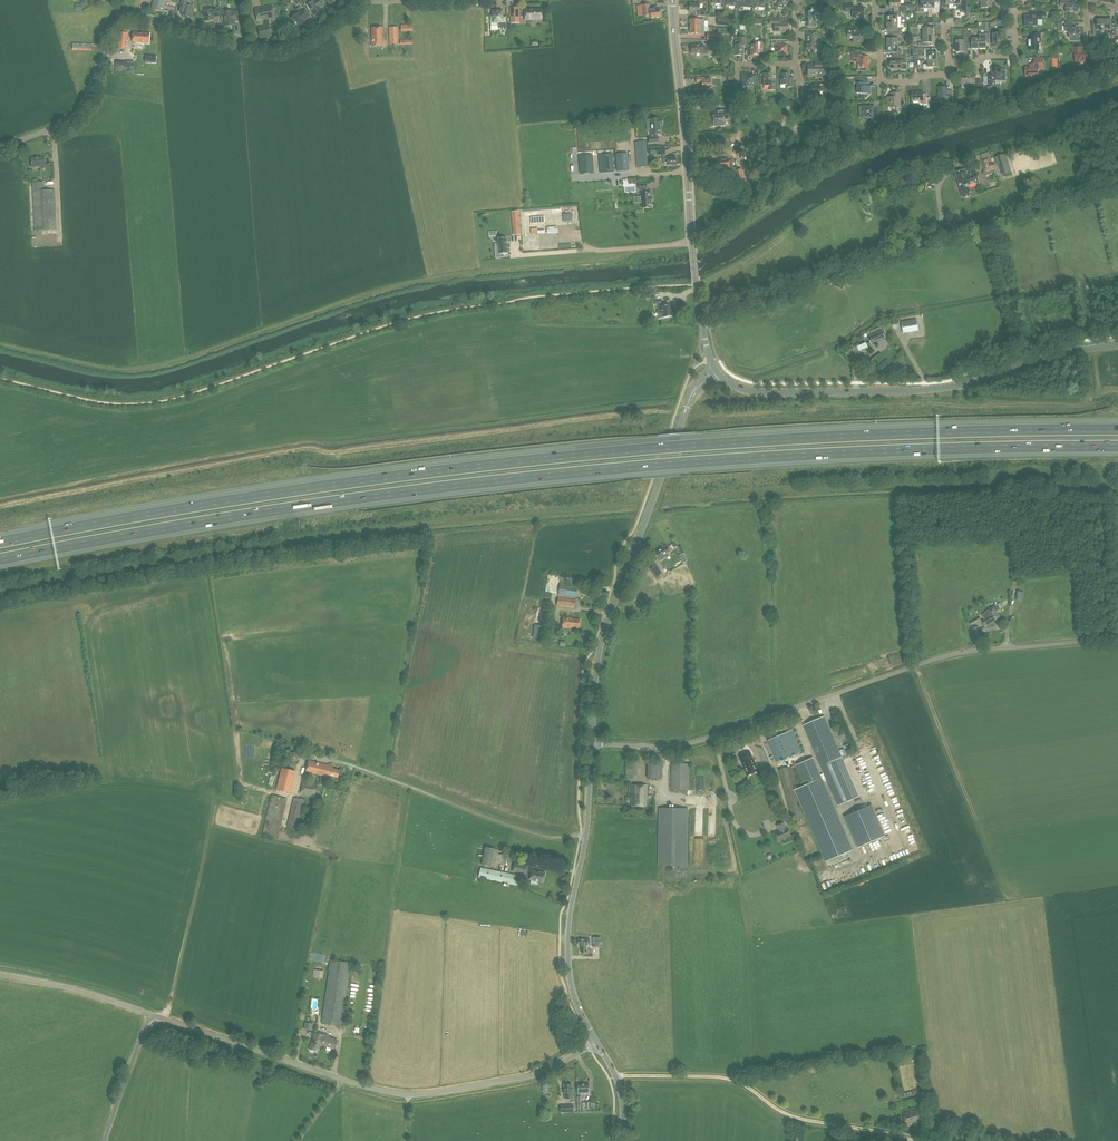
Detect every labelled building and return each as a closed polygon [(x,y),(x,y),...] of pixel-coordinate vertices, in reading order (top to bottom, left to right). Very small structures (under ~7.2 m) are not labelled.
[(180,5),(184,6),(182,15),(192,18),(193,12),(192,11),(193,6),(189,5),(188,4),(189,0),(181,0),(180,5)] [(307,5),(314,15),(321,10),(319,7),(324,4),(321,0),(316,0),(315,1),(314,0),(307,5)] [(739,9),(739,2),(736,1),(736,0),(726,0),(726,7),(726,6),(736,6),(736,9),(739,9)] [(752,9),(753,0),(743,0),(743,2),(739,2),(739,9),(741,9),(742,7),(752,8),(752,9)] [(766,0),(757,0),(756,2),(753,2),(753,0),(752,9),(755,9),(755,7),(765,8),(766,0)] [(900,0),(890,0),(890,8),(899,7),(899,11),(907,11),(907,4),(900,4),(900,0)] [(928,9),(928,0),(920,0),(920,5),(917,5),(917,12),(924,12),(924,9),(928,9)] [(928,9),(932,9),(932,13),(939,13),(939,5),(935,5),(935,0),(928,0),(928,9)] [(953,5),(953,0),(946,0),(946,1),(941,1),(941,8),(949,8),(949,5),(953,5)] [(953,5),(957,5),(957,10),(965,10),(965,1),(960,1),(960,0),(953,0),(953,5)] [(1078,13),(1077,4),(1068,4),(1068,0),(1061,0),(1061,7),(1066,7),(1066,13),(1078,13)] [(164,10),(165,5),(154,3),(153,5),(152,5),(151,10),(168,14),(169,11),(164,10)] [(699,12),(698,16),(705,16),(706,9),(700,9),(700,4),(695,3),(695,4),(690,4),(689,12),(699,12)] [(864,18),(864,7),(853,7),(853,3),(845,3),(845,11),(852,11),(852,16),(856,16),(856,18),(864,18)] [(637,6),(637,9),(638,15),(642,14),(643,16),(650,16),(651,18),(660,17),(660,16),(661,15),(661,13),(660,13),(659,9),(655,10),(655,9),(650,9),(649,4),(637,6)] [(811,4),(811,9),(810,10),(809,11),(804,11),(804,15),(806,15),(806,19),(807,19),(807,27),(815,27),(815,19),(814,19),(814,14),(820,14),(820,6),(815,6),(815,4),(811,4)] [(275,18),(272,5),(255,8),(257,22),(265,20),(266,26),(258,27),(260,38),(271,36),(269,25),(268,20),(275,18)] [(510,7),(511,15),(511,23),(519,23),(518,7),(510,7)] [(212,9),(204,10),(205,21),(214,20),(213,17),(215,16),(215,17),(219,16),(218,9),(212,10),(212,9)] [(492,15),(490,15),(491,26),(498,25),(498,28),(502,28),(503,30),(507,30),(506,17),(503,17),(503,9),(492,10),(492,15)] [(535,18),(542,18),(541,9),(534,10),(534,9),(525,9),(525,20),(535,19),(535,18)] [(222,10),(223,15),(224,15),(226,26),(235,24),(234,20),(235,20),(235,21),(239,20),(237,10),(232,11),(228,12),(227,10),(222,10)] [(297,27),(305,22),(303,20),(309,16),(305,10),(299,14),(298,13),(291,18),(293,22),(292,24),(292,25),(293,26),(293,27),(294,27),(296,27),(297,27)] [(1042,20),(1042,11),(1031,12),(1031,16),(1025,16),(1025,26),(1037,25),(1037,20),(1042,20)] [(897,24),(897,23),(900,23),(900,13),(893,13),(893,17),(887,17),(887,24),(897,24)] [(770,18),(770,23),(774,23),(774,32),(782,31),(782,32),(787,32),(787,23),(779,23),(779,18),(770,18)] [(1104,30),(1104,20),(1104,18),(1098,18),(1097,19),(1097,20),(1097,27),(1094,27),(1094,35),(1097,35),(1097,30),(1100,30),(1104,30)] [(1112,20),(1111,20),(1111,19),(1110,18),(1104,18),(1104,20),(1104,30),(1112,30),(1112,35),(1116,35),(1116,30),(1116,22),(1116,27),(1112,27),(1112,20)] [(893,31),(893,35),(901,35),(900,28),(897,28),(897,24),(887,24),(887,31),(893,31)] [(1079,41),(1079,30),(1077,30),(1077,28),(1072,28),(1072,24),(1064,24),(1064,31),(1068,31),(1069,41),(1079,41)] [(923,28),(923,36),(933,36),(933,28),(926,28),(926,25),(918,25),(918,28),(923,28)] [(835,36),(834,27),(830,27),(830,26),(827,27),(827,29),(827,31),(831,31),(831,37),(835,36)] [(382,46),(382,27),(371,27),(372,46),(382,46)] [(398,44),(398,27),(389,27),(389,44),(398,44)] [(864,41),(864,32),(855,32),(855,28),(847,28),(847,34),(853,34),(853,41),(864,41)] [(1005,38),(1005,30),(998,30),(998,34),(993,34),(993,46),(1001,46),(1001,38),(1005,38)] [(816,52),(816,31),(806,31),(806,43),(805,43),(805,48),(806,48),(806,52),(816,52)] [(127,42),(127,32),(119,32),(118,48),(125,49),(125,41),(127,42)] [(149,43),(150,33),(133,32),(132,42),(149,43)] [(967,34),(967,38),(967,44),(971,44),(971,49),(979,49),(979,39),(971,39),(971,34),(967,34)] [(986,39),(979,39),(979,49),(986,49),(986,42),(990,42),(990,34),(986,34),(986,39)] [(1040,43),(1040,34),(1031,34),(1031,38),(1027,38),(1027,43),(1029,43),(1029,51),(1039,51),(1039,43),(1040,43)] [(887,39),(887,46),(898,46),(898,42),(901,42),(901,35),(893,35),(893,39),(887,39)] [(926,43),(933,43),(933,36),(923,36),(923,43),(918,43),(918,46),(926,46),(926,43)] [(734,45),(734,49),(735,49),(735,55),(743,55),(743,45),(746,45),(746,37),(739,37),(739,41),(735,41),(735,45),(734,45)] [(967,46),(967,44),(967,38),(960,38),(960,41),(956,41),(956,52),(964,52),(964,46),(967,46)] [(778,55),(787,55),(787,40),(771,40),(771,44),(776,44),(776,52),(778,55)] [(720,41),(711,41),(712,50),(720,49),(720,41)] [(763,53),(763,41),(754,41),(754,45),(751,45),(751,55),(758,55),(758,53),(763,53)] [(708,53),(707,47),(703,48),(702,43),(695,44),(696,45),(691,46),(691,53),(696,53),(696,54),(708,53)] [(894,57),(898,57),(901,57),(901,50),(898,50),(898,46),(887,46),(887,53),(894,53),(894,57)] [(1086,60),(1085,52),(1080,52),(1080,47),(1072,47),(1072,54),(1074,54),(1074,62),(1080,62),(1080,60),(1086,60)] [(925,60),(937,60),(937,53),(931,53),(931,49),(924,49),(924,56),(923,56),(925,60)] [(869,63),(869,59),(868,59),(868,57),(862,57),(862,52),(852,52),(852,61),(857,61),(857,70),(868,70),(868,63),(869,63)] [(156,56),(145,55),(144,62),(155,63),(156,56)] [(906,57),(898,57),(898,61),(890,61),(890,68),(901,68),(901,64),(906,64),(906,57)] [(1043,67),(1043,59),(1034,59),(1034,64),(1033,64),(1033,67),(1025,67),(1025,77),(1038,76),(1038,67),(1043,67)] [(134,62),(127,61),(116,60),(115,66),(115,71),(123,71),(124,71),(126,71),(126,67),(130,67),(130,68),(134,69),(134,62)] [(808,75),(818,75),(818,78),(823,78),(823,64),(821,64),(821,60),(816,60),(816,64),(808,64),(808,75)] [(937,67),(937,60),(925,60),(927,60),(927,65),(923,65),(923,70),(931,69),(931,67),(937,67)] [(995,80),(1001,80),(1005,80),(1005,70),(1001,70),(1001,69),(991,69),(992,76),(987,76),(988,84),(995,84),(995,80)] [(757,85),(757,76),(750,76),(750,73),(746,73),(746,74),(742,74),(742,85),(757,85)] [(776,90),(776,79),(771,79),(771,74),(763,74),(763,85),(769,85),(769,90),(776,90)] [(793,87),(793,79),(789,79),(789,74),(782,74),(782,79),(780,79),(780,85),(787,85),(787,87),(793,87)] [(981,88),(981,80),(974,80),(974,74),(961,74),(961,84),(969,84),(969,88),(981,88)] [(699,91),(700,91),(700,94),(709,94),(708,91),(711,91),(710,77),(696,78),(697,82),(699,82),(699,86),(698,86),(698,87),(697,87),(697,88),(697,89),(697,90),(698,90),(698,91),(699,91)] [(854,77),(854,82),(857,83),(857,89),(856,89),(856,90),(855,90),(855,91),(854,91),(855,92),(855,93),(856,93),(860,93),(860,94),(864,93),(867,96),(866,97),(867,97),(870,94),(870,86),(868,86),(868,77),(854,77)] [(825,91),(825,83),(816,83),(816,87),(809,87),(809,95),(819,95),(819,91),(825,91)] [(952,104),(952,96),(947,96),(947,87),(938,87),(938,98),(945,98),(945,104),(952,104)] [(923,92),(911,92),(912,101),(919,101),(919,105),(924,105),(924,113),(930,113),(930,105),(927,105),(927,99),(923,99),(923,92)] [(904,111),(904,106),(899,106),(899,98),(900,98),(900,94),(891,94),(891,98),(887,98),(887,106),(896,106),(896,111),(904,111)] [(861,117),(862,117),(862,118),(871,118),(871,121),(879,121),(878,114),(874,114),(874,105),(862,106),(862,112),(861,112),(860,112),(859,113),(859,115),(860,116),(861,117)] [(727,110),(713,112),(714,121),(715,126),(723,125),(723,120),(729,119),(727,110)] [(658,142),(658,137),(657,137),(657,134),(660,134),(660,125),(662,125),(662,119),(659,119),(659,118),(650,119),(651,134),(653,134),(654,137),(649,137),(649,142),(658,142)] [(648,166),(648,165),(646,141),(635,141),(637,167),(648,166)] [(675,157),(666,158),(665,154),(665,147),(650,148),(651,150),(657,150),(657,155),(663,154),(663,162),(664,164),(665,165),(666,165),(667,165),(676,164),(675,157)] [(612,153),(599,154),(600,172),(614,171),(612,153)] [(628,153),(616,154),(617,170),(629,170),(628,153)] [(592,155),(579,156),(580,174),(594,173),(592,155)] [(49,167),(49,163),(44,164),(44,156),(39,156),(39,157),(31,158),(32,167),(42,166),(42,168),(49,167)] [(1002,157),(1006,178),(1014,176),(1009,156),(1002,157)] [(985,171),(993,168),(996,177),(1000,176),(998,167),(996,162),(991,164),(989,159),(988,157),(981,160),(985,171)] [(733,165),(732,160),(729,161),(728,158),(722,159),(722,160),(718,161),(718,162),(718,164),(718,166),(719,167),(719,168),(724,168),(730,168),(733,168),(733,165)] [(751,182),(747,182),(745,169),(742,169),(742,170),(735,170),(735,176),(736,176),(737,184),(736,185),(737,191),(744,190),(752,189),(751,182)] [(980,183),(976,172),(968,174),(966,169),(963,170),(955,172),(959,183),(960,187),(963,198),(971,196),(970,194),(971,193),(970,192),(969,192),(968,187),(969,185),(976,183),(976,184),(980,183)] [(35,231),(50,230),(56,230),(54,190),(44,190),(43,182),(33,182),(35,231)] [(647,189),(647,184),(639,184),(639,189),(641,189),(641,193),(641,197),(640,197),(640,202),(641,202),(642,208),(651,208),(651,202),(652,202),(651,198),(650,198),(650,192),(646,192),(646,189),(647,189)] [(512,211),(514,232),(520,231),(519,211),(512,211)] [(506,237),(497,238),(498,252),(497,252),(497,257),(502,257),(502,253),(507,253),(506,237)] [(659,311),(658,311),(659,318),(671,316),(669,304),(662,305),(661,299),(654,300),(655,304),(658,304),(658,308),(658,309),(659,309),(659,311)] [(902,322),(904,334),(919,331),(917,320),(902,322)] [(872,345),(886,339),(883,330),(869,337),(872,345)] [(868,349),(865,342),(864,339),(860,341),(861,343),(855,346),(856,349),(858,353),(868,349)] [(882,374),(892,365),(887,359),(885,360),(876,368),(882,374)] [(670,550),(668,546),(664,549),(663,547),(655,553),(660,560),(668,555),(666,553),(670,550)] [(656,564),(650,568),(656,577),(662,574),(656,564)] [(577,586),(560,583),(558,595),(575,598),(577,586)] [(558,599),(558,607),(576,608),(576,600),(558,599)] [(990,615),(982,621),(980,617),(970,623),(973,628),(972,629),(977,638),(983,634),(980,628),(983,627),(990,623),(999,617),(993,606),(987,610),(990,615)] [(579,628),(580,619),(572,618),(563,616),(562,627),(571,628),(571,627),(579,628)] [(837,759),(842,757),(825,717),(804,726),(838,805),(854,799),(837,759)] [(803,750),(793,730),(769,741),(778,762),(803,750)] [(764,748),(760,750),(764,763),(769,761),(764,748)] [(842,751),(844,760),(852,758),(851,753),(849,754),(847,749),(842,751)] [(758,771),(750,752),(739,756),(748,775),(758,771)] [(804,786),(795,790),(826,861),(853,850),(813,757),(795,765),(804,786)] [(308,761),(306,771),(327,777),(328,775),(338,777),(340,770),(332,768),(333,766),(327,765),(308,761)] [(637,780),(637,762),(626,762),(626,780),(637,780)] [(689,790),(689,764),(672,763),(671,790),(689,790)] [(765,775),(773,772),(770,765),(762,769),(765,775)] [(802,818),(795,790),(793,785),(799,783),(794,766),(788,767),(778,769),(793,821),(802,818)] [(282,768),(276,789),(291,793),(296,771),(282,768)] [(301,795),(314,798),(318,784),(304,781),(301,795)] [(854,797),(859,795),(855,783),(850,785),(854,797)] [(647,797),(647,785),(631,784),(631,806),(646,806),(646,797),(647,797)] [(286,811),(284,811),(287,799),(272,795),(263,835),(278,838),(284,814),(285,814),(286,811)] [(294,797),(288,824),(299,826),(305,800),(294,797)] [(661,808),(659,865),(687,865),(688,808),(661,808)] [(913,849),(918,847),(909,820),(902,823),(904,831),(907,830),(913,849)] [(775,832),(779,841),(783,840),(784,842),(788,840),(787,838),(792,836),(788,827),(786,827),(784,822),(776,825),(779,830),(775,832)] [(485,847),(482,865),(491,866),(494,849),(485,847)] [(896,853),(899,859),(907,856),(904,850),(896,853)] [(528,865),(514,862),(512,872),(526,874),(528,865)] [(521,876),(481,867),(479,877),(519,886),(521,876)] [(543,882),(545,873),(532,870),(530,880),(543,882)] [(592,937),(593,947),(603,946),(603,938),(600,938),(600,937),(592,937)] [(590,945),(590,939),(587,939),(578,939),(579,945),(581,945),(581,953),(587,953),(586,945),(587,945),(590,945)] [(322,1023),(331,1025),(340,961),(331,960),(322,1023)] [(350,963),(340,961),(331,1025),(341,1026),(350,963)] [(323,978),(324,971),(317,970),(316,977),(323,978)] [(320,1032),(319,1034),(315,1032),(309,1049),(315,1051),(316,1048),(320,1049),(321,1045),(324,1035),(325,1036),(325,1034),(320,1032)] [(329,1037),(325,1036),(324,1035),(321,1045),(334,1049),(337,1040),(335,1039),(336,1037),(329,1035),(329,1037)] [(314,1059),(317,1058),(315,1053),(306,1055),(309,1064),(315,1063),(314,1059)] [(589,1092),(588,1083),(578,1084),(578,1094),(583,1094),(583,1092),(589,1092)] [(573,1089),(571,1089),(571,1084),(564,1084),(564,1093),(567,1093),(567,1095),(567,1098),(573,1098),(573,1089)] [(920,1121),(918,1109),(903,1113),(906,1125),(920,1121)]
